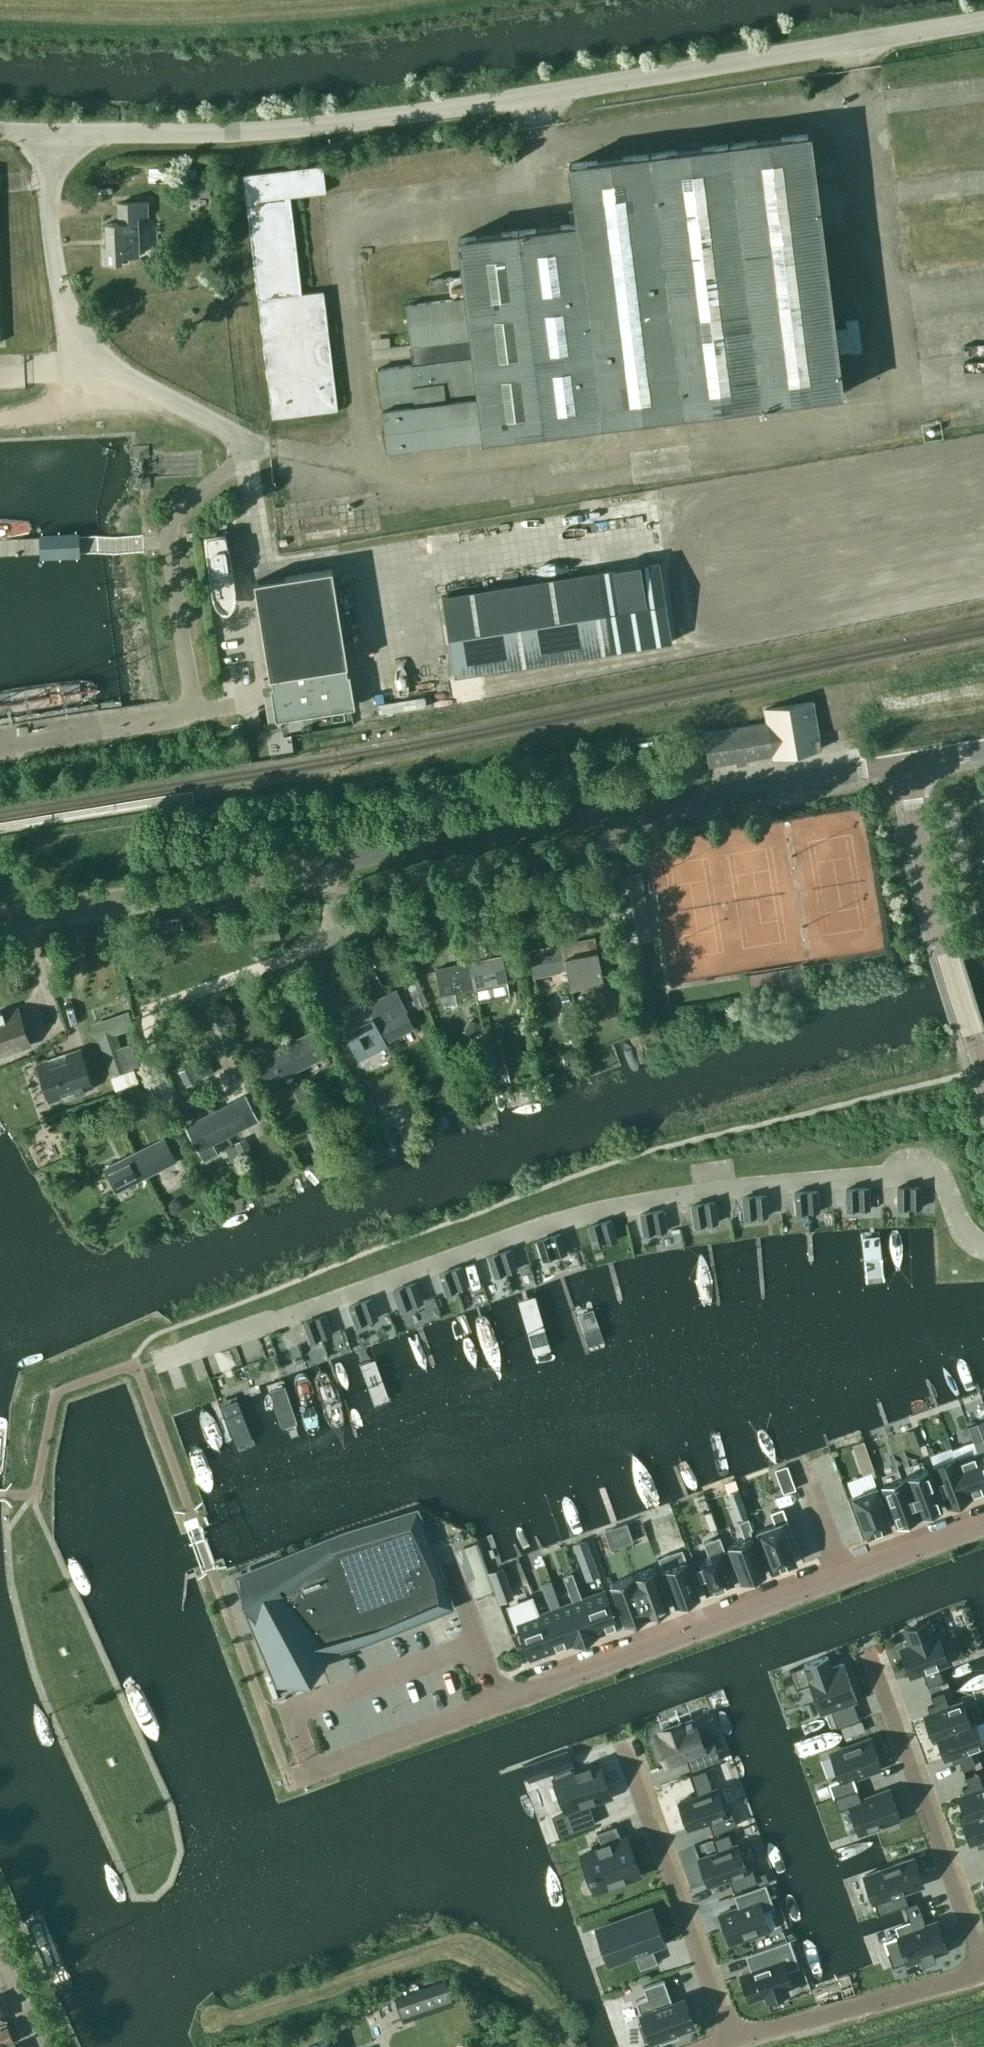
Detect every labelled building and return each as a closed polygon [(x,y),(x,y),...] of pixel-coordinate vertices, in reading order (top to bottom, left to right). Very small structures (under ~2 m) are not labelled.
[(571,222),(572,223),(457,237),(462,275),(429,279),(430,291),(449,288),(449,294),(464,292),(465,297),(405,305),(411,345),(412,345),(414,364),(376,369),(386,449),(842,392),(836,351),(849,349),(849,351),(861,349),(857,317),(845,318),(846,326),(833,327),(809,133),(568,163),(574,210),(568,211),(569,222),(571,222)] [(272,417),(337,409),(323,290),(301,293),(289,196),(325,191),(322,165),(242,174),(271,408),(272,417)] [(188,179),(188,201),(212,199),(211,178),(188,179)] [(136,215),(146,215),(146,201),(117,203),(118,223),(105,223),(106,246),(102,246),(102,262),(121,261),(120,256),(138,255),(136,215)] [(966,242),(967,251),(957,252),(958,262),(983,258),(983,239),(966,242)] [(186,531),(186,539),(194,539),(194,531),(186,531)] [(79,535),(40,536),(41,559),(80,557),(79,535)] [(659,561),(441,596),(453,675),(671,640),(659,561)] [(261,579),(253,581),(255,594),(266,663),(268,676),(270,676),(271,683),(268,684),(274,717),(301,712),(303,723),(313,722),(312,711),(354,704),(349,671),(347,671),(345,664),(347,664),(345,651),(344,651),(333,582),(334,581),(332,568),(323,569),(323,570),(261,580),(261,579)] [(726,728),(702,732),(708,765),(734,760),(735,765),(747,763),(746,758),(772,754),(772,756),(820,748),(811,700),(764,708),(766,721),(739,726),(738,721),(725,723),(726,728)] [(608,903),(598,904),(598,906),(600,914),(610,912),(608,903)] [(161,930),(181,927),(180,916),(159,920),(161,930)] [(259,943),(281,937),(277,922),(255,927),(259,943)] [(561,944),(565,970),(569,990),(601,984),(593,938),(561,944)] [(534,976),(565,970),(561,944),(529,950),(534,976)] [(468,962),(473,988),(505,981),(500,955),(468,962)] [(454,992),(473,988),(468,962),(436,968),(441,994),(443,1004),(456,1001),(454,992)] [(428,1002),(420,986),(410,991),(418,1007),(428,1002)] [(365,1004),(378,1028),(378,1027),(385,1041),(414,1027),(395,989),(365,1004)] [(569,997),(562,998),(563,1005),(570,1004),(572,1003),(571,996),(569,997)] [(348,1042),(378,1028),(365,1004),(336,1019),(348,1042)] [(574,1020),(571,1008),(559,1010),(562,1022),(574,1020)] [(29,1043),(18,1010),(0,1016),(0,1053),(29,1043)] [(97,1022),(93,1024),(98,1039),(115,1033),(128,1029),(123,1013),(116,1016),(98,1022),(97,1022)] [(480,1021),(468,1019),(465,1033),(481,1036),(482,1030),(479,1029),(480,1021)] [(313,1030),(284,1045),(296,1069),(325,1054),(313,1030)] [(499,1039),(485,1043),(496,1084),(510,1081),(499,1039)] [(129,1071),(118,1040),(101,1046),(111,1077),(129,1071)] [(267,1084),(296,1069),(284,1045),(255,1060),(267,1084)] [(48,1099),(91,1084),(80,1051),(37,1066),(48,1099)] [(206,1056),(194,1062),(202,1077),(214,1071),(206,1056)] [(198,1079),(190,1064),(178,1070),(186,1086),(198,1079)] [(302,1081),(292,1087),(300,1102),(310,1097),(302,1081)] [(382,1105),(376,1094),(375,1095),(366,1100),(371,1111),(382,1105)] [(244,1095),(215,1110),(227,1134),(256,1119),(244,1095)] [(354,1105),(354,1106),(359,1116),(369,1111),(364,1100),(354,1105)] [(133,1117),(127,1106),(117,1111),(123,1122),(133,1117)] [(212,1142),(227,1134),(215,1110),(185,1125),(198,1149),(204,1159),(218,1152),(212,1142)] [(317,1128),(308,1132),(315,1152),(325,1148),(317,1128)] [(36,1168),(60,1156),(54,1143),(49,1145),(45,1136),(39,1139),(38,1138),(25,1144),(30,1154),(36,1168)] [(253,1151),(245,1136),(233,1143),(240,1158),(253,1151)] [(162,1137),(133,1152),(145,1176),(175,1161),(162,1137)] [(237,1154),(232,1144),(225,1147),(230,1158),(237,1154)] [(145,1176),(133,1152),(104,1167),(116,1190),(145,1176)] [(908,1206),(908,1186),(882,1187),(883,1207),(908,1206)] [(934,1206),(934,1186),(908,1186),(908,1206),(934,1206)] [(883,1207),(882,1187),(856,1188),(857,1208),(883,1207)] [(857,1208),(856,1188),(830,1189),(832,1209),(857,1208)] [(832,1209),(830,1189),(805,1191),(806,1211),(832,1209)] [(806,1211),(805,1191),(779,1193),(781,1213),(806,1211)] [(781,1213),(779,1193),(753,1196),(756,1216),(781,1213)] [(756,1216),(753,1196),(728,1199),(730,1219),(756,1216)] [(730,1219),(728,1199),(702,1203),(705,1223),(730,1219)] [(705,1223),(702,1203),(676,1207),(680,1227),(705,1223)] [(680,1227),(676,1207),(651,1212),(655,1232),(680,1227)] [(655,1232),(651,1212),(636,1215),(640,1235),(655,1232)] [(619,1239),(614,1220),(600,1223),(604,1243),(619,1239)] [(604,1243),(600,1223),(585,1227),(590,1246),(604,1243)] [(568,1251),(563,1232),(549,1236),(554,1255),(568,1251)] [(554,1255),(549,1236),(534,1240),(540,1259),(554,1255)] [(519,1266),(513,1247),(498,1251),(504,1270),(519,1266)] [(504,1270),(498,1251),(484,1256),(490,1275),(504,1270)] [(469,1282),(463,1263),(448,1268),(455,1287),(469,1282)] [(455,1287),(448,1268),(436,1272),(443,1291),(455,1287)] [(416,1280),(403,1284),(410,1303),(422,1299),(416,1280)] [(410,1303),(403,1284),(391,1289),(398,1307),(410,1303)] [(377,1315),(370,1296),(358,1300),(365,1319),(377,1315)] [(365,1319),(358,1300),(346,1305),(353,1324),(365,1319)] [(325,1312),(313,1317),(320,1335),(332,1331),(325,1312)] [(320,1335),(313,1317),(301,1321),(308,1340),(320,1335)] [(973,1414),(965,1417),(968,1425),(976,1422),(973,1414)] [(864,1440),(851,1445),(857,1461),(870,1456),(864,1440)] [(983,1491),(983,1473),(977,1453),(956,1461),(955,1459),(969,1498),(969,1496),(983,1491)] [(955,1459),(932,1467),(946,1506),(969,1498),(955,1459)] [(941,1508),(926,1468),(904,1476),(918,1516),(941,1508)] [(779,1481),(783,1493),(795,1488),(791,1476),(779,1481)] [(918,1516),(904,1476),(882,1484),(896,1524),(918,1516)] [(866,1535),(891,1526),(876,1486),(851,1495),(866,1535)] [(771,1570),(796,1561),(781,1522),(787,1520),(782,1507),(770,1512),(774,1523),(756,1530),(771,1570)] [(449,1606),(415,1511),(238,1576),(273,1669),(297,1655),(319,1643),(320,1644),(340,1637),(342,1645),(449,1606)] [(726,1549),(721,1535),(705,1540),(709,1552),(694,1558),(707,1594),(735,1583),(723,1550),(726,1549)] [(766,1572),(752,1535),(727,1544),(741,1581),(766,1572)] [(586,1538),(573,1543),(587,1580),(600,1576),(586,1538)] [(677,1564),(664,1568),(677,1606),(702,1597),(684,1548),(673,1552),(677,1564)] [(503,1567),(488,1572),(488,1573),(497,1598),(512,1592),(503,1567)] [(654,1567),(631,1575),(647,1616),(669,1607),(654,1567)] [(631,1575),(609,1583),(625,1624),(647,1616),(631,1575)] [(601,1594),(579,1602),(592,1638),(614,1630),(601,1594)] [(579,1602),(557,1610),(570,1646),(592,1638),(579,1602)] [(557,1610),(536,1618),(549,1654),(570,1646),(557,1610)] [(536,1618),(514,1626),(527,1662),(549,1654),(536,1618)] [(911,1645),(900,1649),(910,1675),(921,1671),(927,1686),(942,1680),(937,1665),(946,1662),(937,1635),(931,1637),(926,1622),(905,1629),(911,1645)] [(826,1654),(788,1668),(794,1686),(808,1681),(819,1712),(855,1699),(842,1661),(831,1665),(826,1654)] [(973,1722),(968,1723),(961,1702),(948,1707),(943,1691),(930,1695),(933,1704),(927,1706),(929,1713),(924,1715),(932,1738),(937,1736),(974,1723),(973,1722)] [(691,1724),(690,1721),(689,1722),(690,1723),(687,1724),(686,1723),(685,1723),(686,1726),(682,1727),(680,1723),(659,1730),(661,1735),(655,1737),(665,1765),(685,1758),(690,1771),(720,1760),(712,1738),(701,1742),(694,1723),(691,1724)] [(959,1761),(962,1769),(974,1765),(969,1749),(981,1744),(974,1723),(937,1736),(945,1757),(950,1756),(952,1763),(959,1761)] [(869,1739),(829,1753),(838,1779),(827,1783),(832,1797),(855,1789),(851,1777),(879,1767),(869,1739)] [(573,1764),(567,1747),(520,1764),(526,1781),(551,1772),(565,1809),(550,1814),(558,1835),(594,1822),(594,1820),(593,1820),(586,1802),(609,1794),(606,1785),(607,1785),(605,1780),(604,1781),(598,1763),(590,1766),(589,1763),(573,1769),(574,1772),(571,1773),(569,1766),(573,1764)] [(966,1817),(962,1819),(962,1821),(983,1813),(983,1787),(983,1788),(977,1772),(964,1776),(966,1785),(961,1787),(964,1795),(959,1796),(966,1817)] [(827,1784),(816,1788),(820,1799),(831,1795),(827,1784)] [(715,1787),(678,1801),(687,1827),(725,1814),(715,1787)] [(887,1790),(847,1804),(857,1832),(897,1818),(887,1790)] [(962,1821),(970,1842),(975,1840),(978,1847),(983,1845),(983,1813),(962,1821)] [(595,1845),(580,1850),(590,1876),(598,1873),(603,1887),(638,1874),(624,1834),(609,1840),(608,1838),(594,1843),(595,1845)] [(712,1838),(703,1842),(706,1850),(715,1847),(712,1838)] [(736,1844),(698,1857),(708,1884),(745,1870),(736,1844)] [(913,1857),(864,1875),(874,1901),(897,1892),(922,1883),(913,1857)] [(765,1872),(756,1875),(759,1884),(765,1882),(768,1881),(765,1872)] [(737,1907),(718,1914),(729,1942),(768,1928),(762,1911),(773,1907),(765,1882),(733,1894),(737,1907)] [(24,1905),(64,2002),(87,1992),(46,1896),(24,1905)] [(650,1909),(610,1923),(622,1957),(634,1953),(639,1968),(657,1962),(651,1946),(663,1942),(650,1909)] [(902,1947),(888,1952),(893,1966),(921,1956),(922,1961),(936,1956),(934,1951),(946,1947),(936,1920),(898,1933),(903,1945),(901,1945),(902,1947)] [(751,1970),(740,1974),(749,1998),(764,1993),(766,1999),(787,1992),(784,1985),(790,1983),(781,1959),(768,1964),(766,1958),(749,1964),(751,1970)] [(671,2000),(662,1977),(641,1984),(645,1994),(634,1998),(642,2021),(646,2020),(651,2036),(656,2034),(658,2040),(678,2034),(675,2027),(691,2022),(682,1996),(671,2000)] [(454,2004),(446,1980),(394,1997),(403,2021),(454,2004)] [(13,2041),(6,2023),(0,2025),(0,2046),(13,2041)]
